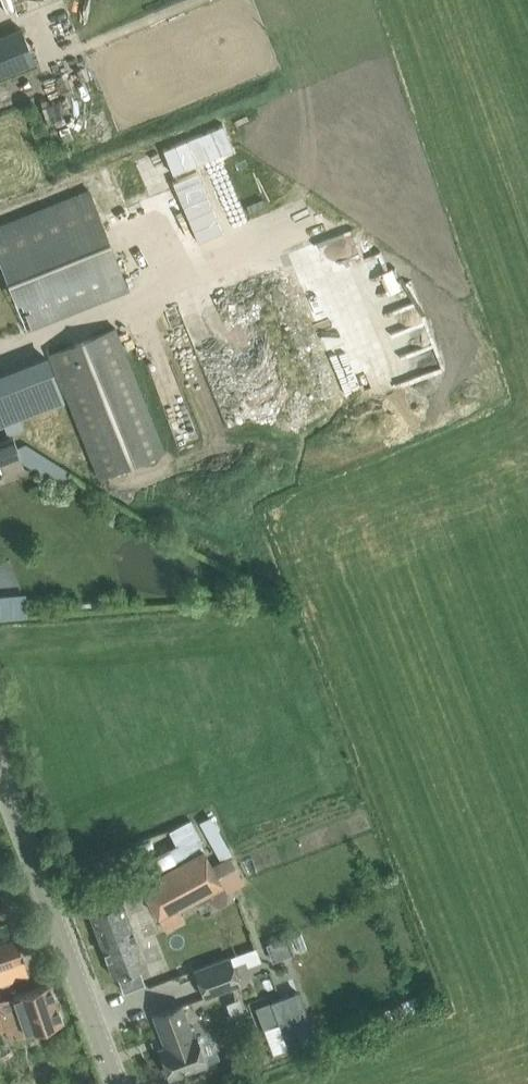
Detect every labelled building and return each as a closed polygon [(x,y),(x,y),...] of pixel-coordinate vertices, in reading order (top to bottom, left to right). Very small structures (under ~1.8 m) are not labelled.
[(0,36),(0,77),(35,62),(20,27),(0,36)] [(88,189),(0,224),(0,261),(27,329),(128,289),(88,189)] [(49,353),(67,399),(97,475),(163,449),(115,327),(49,353)] [(64,398),(46,349),(0,367),(0,422),(64,398)] [(0,442),(0,462),(20,455),(13,437),(0,442)] [(226,884),(215,863),(208,848),(165,870),(168,876),(146,886),(159,912),(181,901),(183,905),(223,885),(226,884)] [(229,855),(215,863),(226,884),(223,885),(228,894),(245,886),(229,855)] [(116,882),(104,886),(84,894),(90,910),(89,911),(113,975),(117,974),(124,990),(143,982),(137,966),(145,963),(116,882)] [(27,973),(15,939),(0,944),(0,982),(27,973)] [(194,969),(205,996),(239,983),(229,956),(194,969)] [(63,1019),(50,981),(13,994),(13,995),(0,999),(0,1010),(9,1037),(26,1031),(63,1019)] [(289,1045),(314,1036),(297,991),(256,1006),(264,1026),(279,1020),(289,1045)] [(159,1047),(170,1076),(205,1063),(206,1063),(203,1054),(195,1034),(193,1034),(182,1004),(153,1015),(161,1036),(163,1036),(166,1044),(159,1047)] [(0,1071),(0,1083),(5,1083),(10,1083),(7,1070),(0,1071)]
